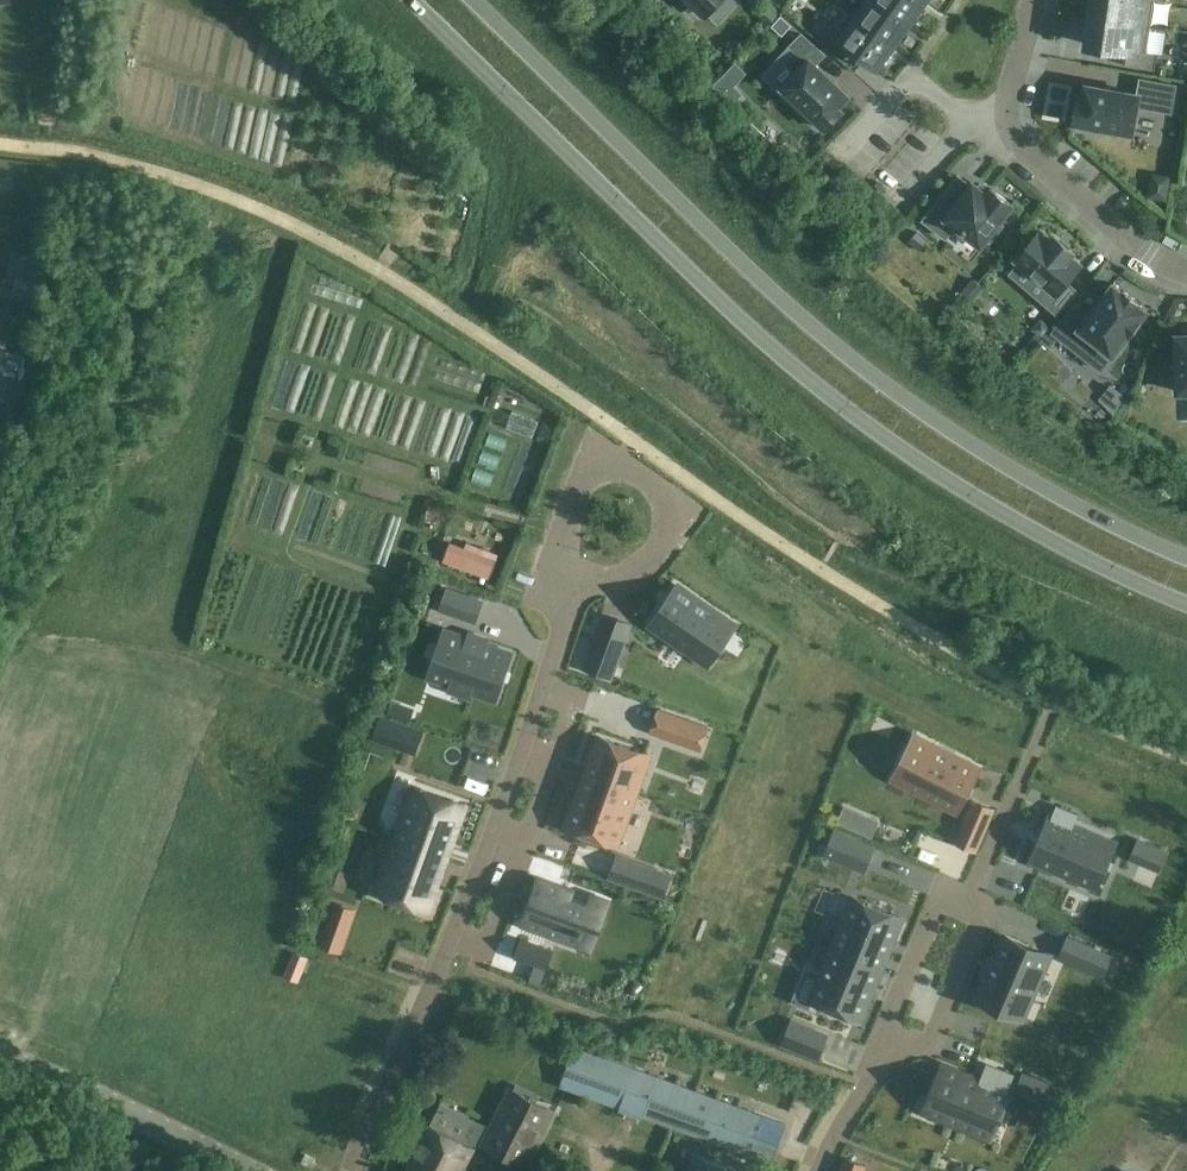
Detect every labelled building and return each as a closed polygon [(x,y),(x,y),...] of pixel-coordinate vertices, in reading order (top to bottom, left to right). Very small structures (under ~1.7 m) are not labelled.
[(706,14),(720,0),(691,0),(706,14)] [(909,22),(878,0),(864,0),(853,15),(893,44),(895,41),(897,43),(906,31),(903,29),(909,22)] [(924,0),(878,0),(909,22),(910,19),(913,21),(922,9),(919,7),(924,0)] [(1155,0),(1094,0),(1094,2),(1091,1),(1089,17),(1151,26),(1155,0)] [(890,53),(888,51),(893,44),(853,15),(848,12),(839,25),(837,24),(826,38),(842,50),(846,45),(876,67),(879,63),(881,65),(890,53)] [(791,25),(781,16),(772,26),(782,35),(791,25)] [(1147,52),(1151,26),(1089,17),(1086,32),(1089,32),(1087,45),(1127,51),(1125,66),(1155,70),(1157,54),(1147,52)] [(848,96),(815,64),(824,55),(802,34),(791,47),(797,53),(787,63),(799,74),(785,89),(806,109),(802,114),(817,128),(821,124),(825,128),(842,110),(838,107),(848,96)] [(736,62),(718,81),(713,86),(731,105),(743,94),(735,87),(748,73),(736,62)] [(1137,106),(1171,113),(1176,85),(1140,79),(1137,94),(1086,85),(1084,100),(1078,99),(1074,123),(1080,124),(1078,129),(1102,133),(1103,128),(1132,133),(1137,106)] [(1167,201),(1171,176),(1152,173),(1147,198),(1167,201)] [(998,222),(1012,204),(992,189),(987,195),(973,183),(969,189),(955,179),(923,220),(946,238),(956,225),(981,245),(985,239),(990,242),(1003,225),(998,222)] [(917,232),(909,243),(919,251),(927,241),(917,232)] [(1072,253),(1054,237),(1051,241),(1041,232),(1016,260),(1048,288),(1039,299),(1057,314),(1077,291),(1066,282),(1079,266),(1069,257),(1072,253)] [(1128,335),(1129,335),(1141,320),(1140,320),(1147,310),(1138,303),(1138,302),(1124,291),(1123,291),(1113,284),(1094,309),(1080,298),(1053,333),(1084,357),(1095,342),(1112,355),(1128,335)] [(1183,329),(1183,335),(1177,335),(1178,367),(1173,367),(1174,386),(1178,386),(1178,392),(1186,392),(1186,329),(1183,329)] [(445,508),(430,503),(426,516),(441,521),(445,508)] [(481,560),(479,565),(461,558),(462,553),(449,548),(444,562),(489,579),(494,565),(481,560)] [(677,586),(650,624),(671,639),(674,634),(711,660),(735,626),(677,586)] [(468,619),(475,600),(448,590),(441,609),(468,619)] [(444,632),(430,671),(452,679),(451,683),(470,689),(495,698),(510,655),(444,632)] [(621,651),(594,642),(584,669),(611,679),(621,651)] [(659,710),(650,733),(678,743),(686,719),(659,710)] [(374,739),(414,753),(421,732),(381,718),(374,739)] [(914,736),(898,768),(914,776),(911,782),(936,795),(934,800),(957,812),(979,769),(914,736)] [(599,737),(585,775),(637,793),(650,755),(599,737)] [(585,775),(566,828),(618,846),(637,793),(585,775)] [(414,787),(395,840),(446,858),(465,806),(414,787)] [(979,800),(963,837),(982,846),(999,809),(979,800)] [(1050,816),(1031,860),(1055,870),(1057,865),(1099,882),(1115,844),(1073,826),(1078,815),(1056,806),(1051,817),(1050,816)] [(849,839),(840,861),(861,869),(870,847),(849,839)] [(395,840),(376,892),(427,911),(446,858),(395,840)] [(1130,859),(1145,866),(1153,847),(1138,841),(1130,859)] [(646,871),(618,861),(612,879),(639,889),(646,871)] [(540,879),(524,923),(548,932),(550,926),(583,938),(587,929),(596,932),(607,903),(575,892),(576,890),(541,877),(540,879)] [(853,897),(831,949),(882,970),(903,918),(853,897)] [(328,921),(319,943),(340,951),(348,928),(328,921)] [(988,978),(978,1001),(1017,1018),(1034,978),(1038,980),(1050,954),(1006,936),(995,961),(988,978)] [(1068,937),(1059,959),(1087,970),(1096,949),(1068,937)] [(535,964),(542,947),(521,940),(515,956),(535,964)] [(831,949),(810,1001),(860,1021),(882,970),(831,949)] [(287,973),(299,978),(301,972),(306,960),(294,955),(287,973)] [(809,1054),(816,1036),(790,1025),(782,1043),(809,1054)] [(775,1149),(785,1123),(575,1047),(561,1086),(617,1106),(619,1107),(618,1110),(642,1119),(642,1117),(747,1155),(752,1141),(775,1149)] [(942,1067),(925,1111),(949,1120),(951,1115),(969,1123),(971,1118),(994,1127),(1009,1093),(1007,1092),(1013,1075),(987,1065),(980,1082),(942,1067)] [(490,1128),(482,1143),(527,1166),(555,1112),(510,1089),(490,1128)] [(408,1170),(461,1170),(472,1148),(476,1140),(482,1143),(490,1128),(473,1120),(461,1143),(431,1127),(408,1170)] [(689,1170),(730,1170),(694,1158),(689,1170)] [(842,1170),(863,1170),(865,1167),(847,1160),(842,1170)]
